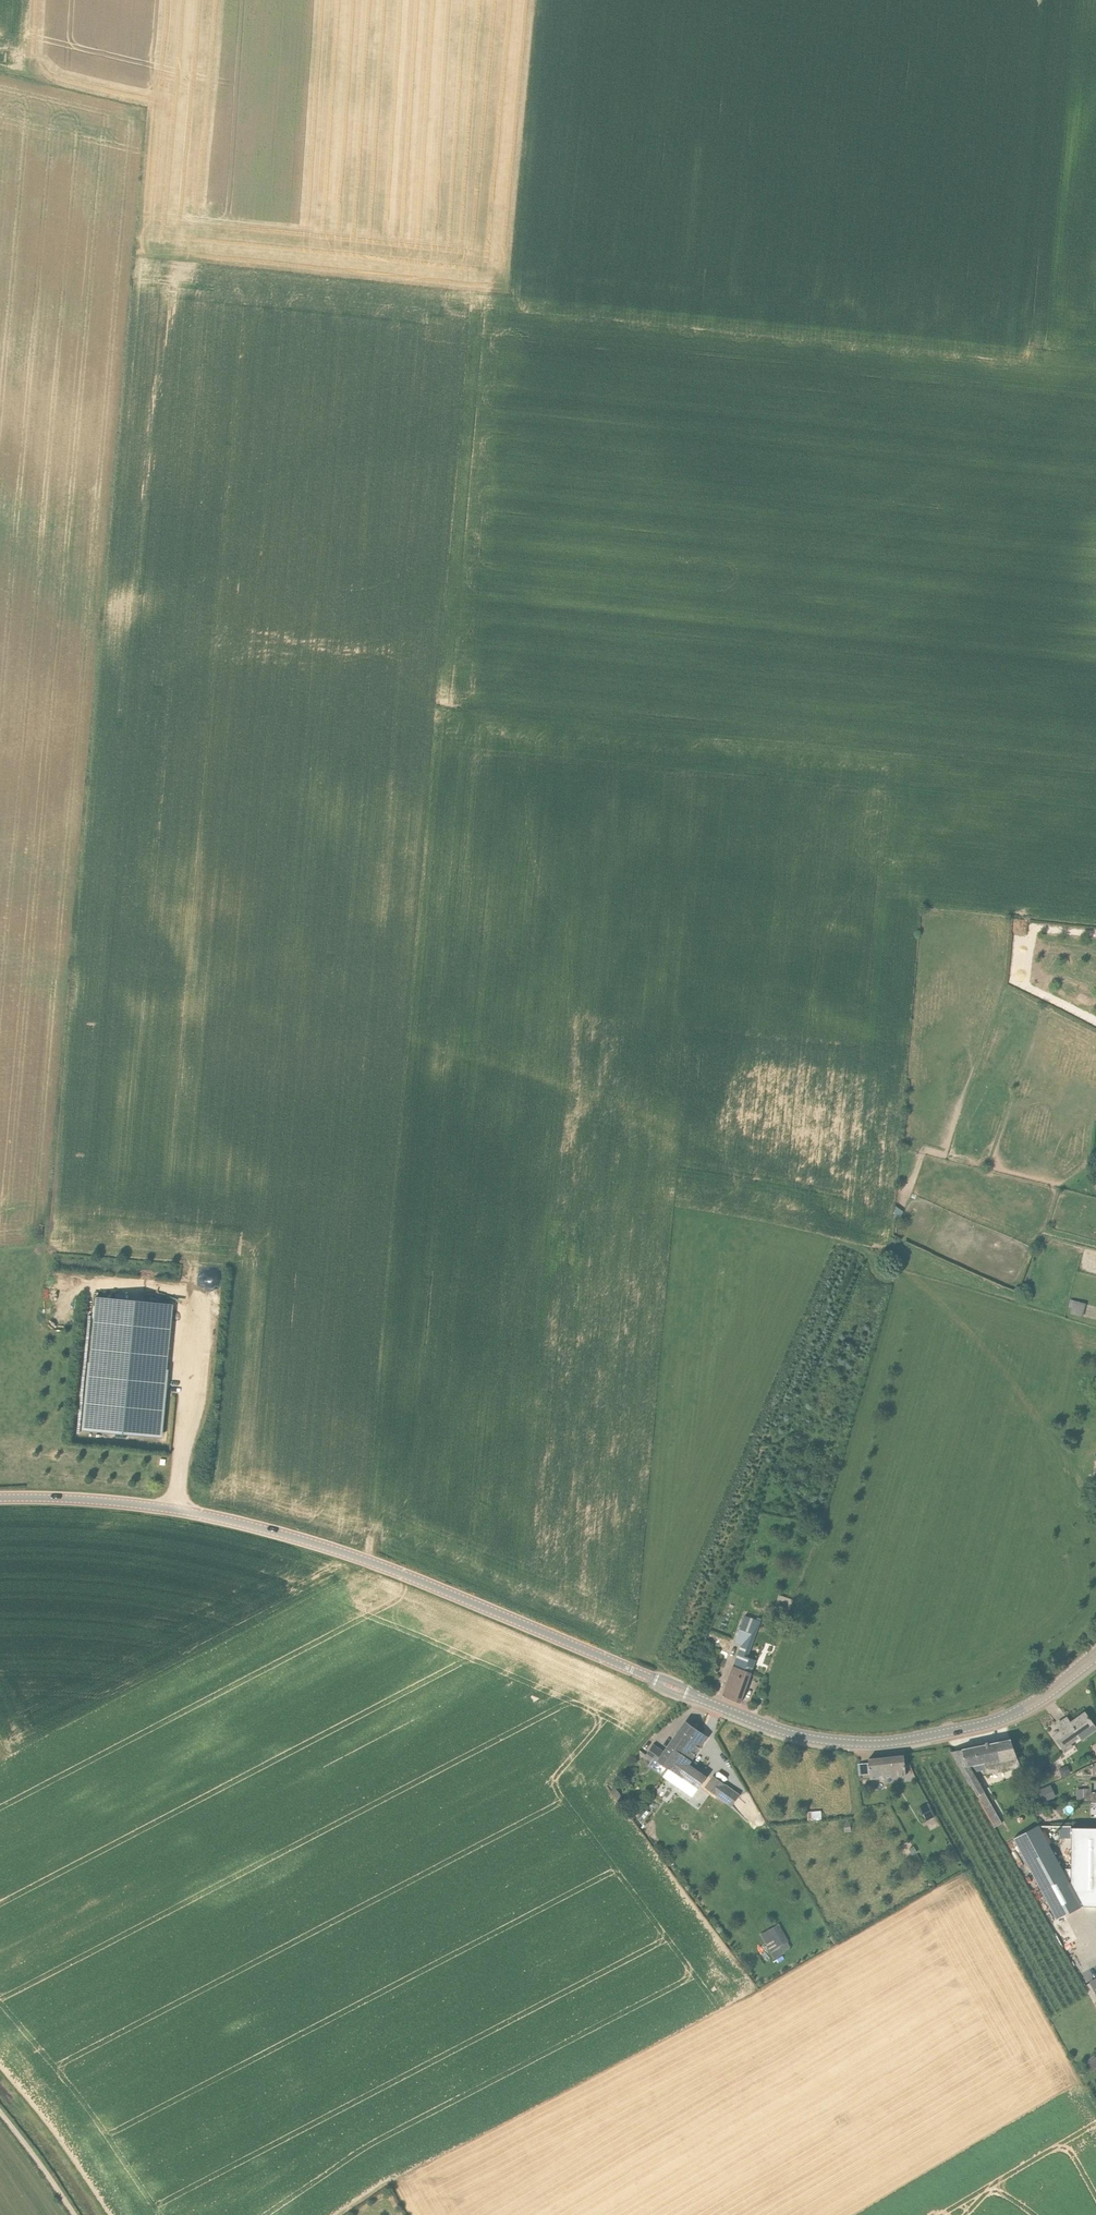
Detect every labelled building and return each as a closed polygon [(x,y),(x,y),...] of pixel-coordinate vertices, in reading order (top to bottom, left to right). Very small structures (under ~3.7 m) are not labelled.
[(895,1206),(893,1219),(898,1222),(903,1212),(895,1206)] [(160,1435),(172,1304),(95,1297),(83,1428),(160,1435)] [(1082,1316),(1085,1304),(1070,1300),(1068,1306),(1072,1307),(1071,1313),(1082,1316)] [(791,1605),(777,1600),(774,1608),(788,1613),(791,1605)] [(760,1621),(746,1616),(745,1616),(734,1643),(740,1646),(730,1674),(730,1675),(723,1695),(722,1696),(740,1703),(741,1702),(740,1702),(757,1656),(749,1653),(760,1621)] [(1070,1723),(1067,1717),(1057,1725),(1062,1732),(1055,1737),(1054,1735),(1053,1736),(1065,1752),(1073,1746),(1072,1744),(1080,1738),(1081,1740),(1095,1729),(1095,1728),(1085,1712),(1070,1723)] [(668,1768),(696,1729),(686,1722),(665,1752),(653,1744),(646,1755),(652,1759),(647,1766),(663,1776),(668,1768)] [(688,1764),(706,1738),(696,1730),(696,1729),(668,1768),(682,1778),(683,1777),(699,1788),(706,1777),(688,1764)] [(1010,1739),(951,1751),(970,1785),(971,1784),(980,1800),(979,1801),(994,1827),(1002,1823),(973,1772),(986,1769),(987,1774),(1021,1767),(1021,1766),(1020,1766),(1010,1739)] [(904,1755),(868,1759),(870,1779),(906,1775),(904,1755)] [(1059,1769),(1062,1777),(1069,1774),(1071,1773),(1067,1765),(1065,1766),(1059,1769)] [(704,1787),(718,1796),(726,1785),(712,1775),(704,1787)] [(1056,1797),(1050,1784),(1037,1790),(1043,1802),(1056,1797)] [(621,1796),(616,1788),(612,1791),(617,1799),(621,1796)] [(1091,1793),(1091,1788),(1083,1789),(1084,1801),(1095,1801),(1095,1792),(1091,1793)] [(928,1804),(919,1808),(926,1821),(935,1816),(928,1804)] [(1046,1810),(1042,1804),(1033,1809),(1037,1816),(1046,1810)] [(823,1809),(810,1810),(810,1818),(823,1818),(823,1809)] [(1057,1919),(1082,1906),(1038,1825),(1013,1838),(1046,1899),(1054,1913),(1057,1919)] [(1083,1905),(1095,1905),(1095,1828),(1073,1828),(1074,1888),(1083,1905)] [(909,1849),(912,1855),(917,1852),(913,1846),(909,1849)] [(771,1936),(773,1938),(778,1947),(788,1942),(789,1941),(782,1930),(771,1936)] [(778,1947),(773,1938),(765,1942),(770,1951),(778,1947)] [(1090,2068),(1095,2064),(1095,2053),(1085,2061),(1090,2068)]
